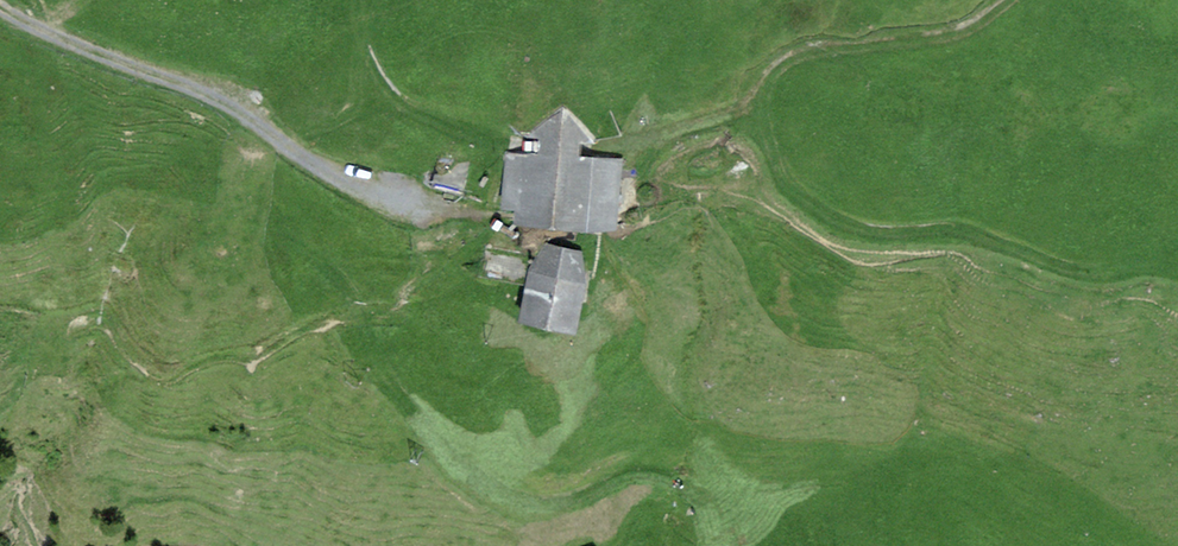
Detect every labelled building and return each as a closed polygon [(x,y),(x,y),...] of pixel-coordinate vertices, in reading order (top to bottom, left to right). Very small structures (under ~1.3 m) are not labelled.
[(539,154),(504,152),(502,216),(512,216),(512,227),(618,230),(621,156),(583,155),(584,130),(564,109),(540,132),(539,154)] [(547,251),(528,269),(516,319),(579,334),(588,296),(580,257),(547,251)]
